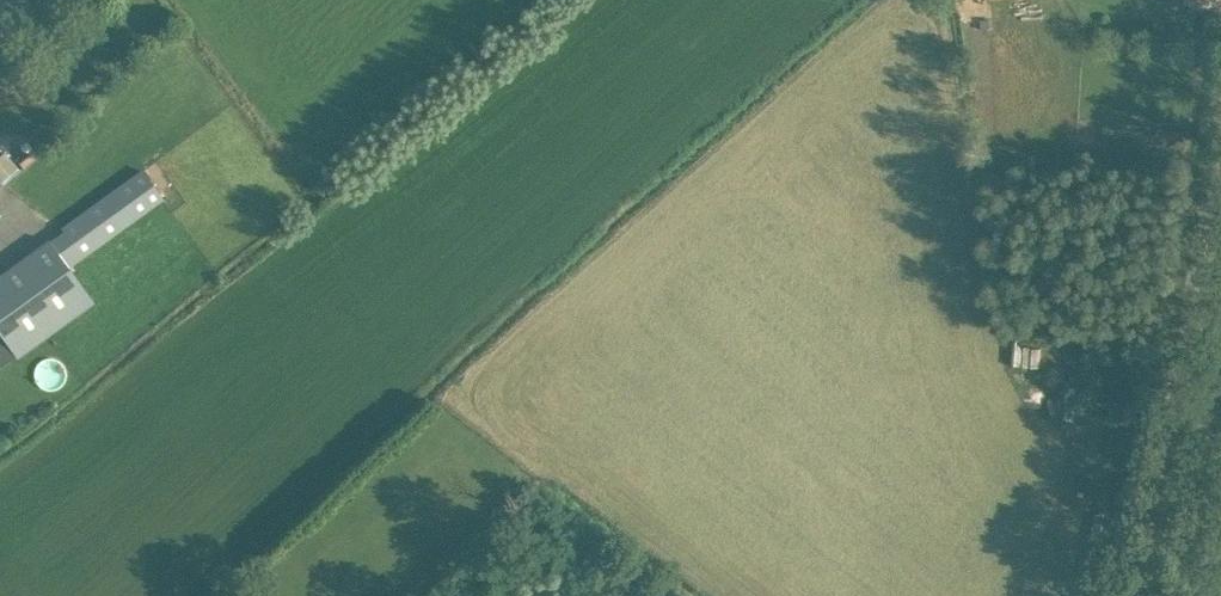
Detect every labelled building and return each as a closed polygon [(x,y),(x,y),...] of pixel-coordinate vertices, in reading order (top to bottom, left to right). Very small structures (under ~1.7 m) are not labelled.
[(991,17),(980,18),(980,28),(991,28),(991,17)] [(94,302),(68,265),(163,198),(142,168),(62,225),(63,227),(0,273),(0,333),(17,357),(94,302)] [(235,584),(222,595),(246,595),(235,584)]
